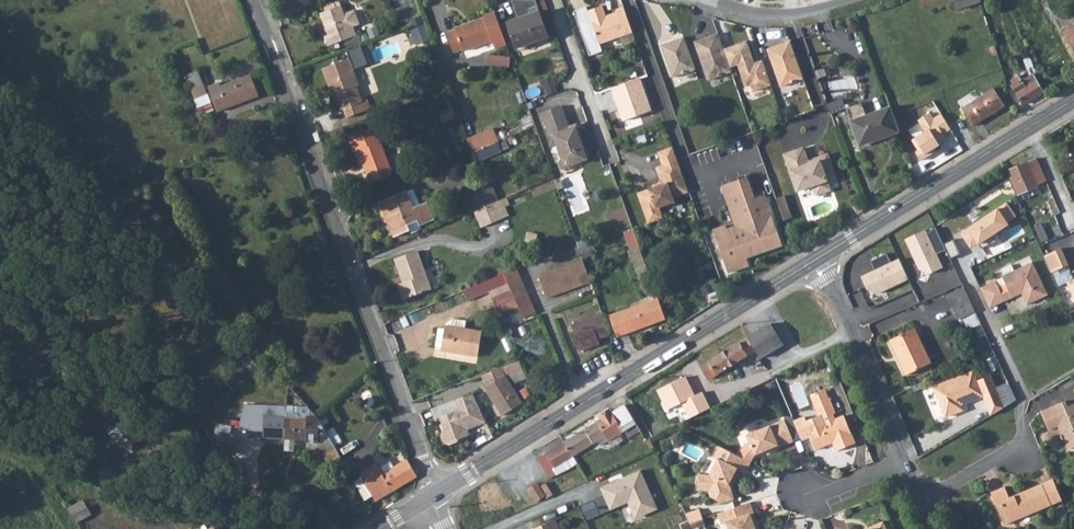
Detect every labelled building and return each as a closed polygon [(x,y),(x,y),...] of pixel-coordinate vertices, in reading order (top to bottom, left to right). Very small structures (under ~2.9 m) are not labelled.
[(319,12),(327,34),(323,35),(326,43),(355,33),(352,25),(348,26),(340,4),(336,6),(333,2),(331,0),(329,0),(328,0),(326,1),(324,2),(323,4),(322,6),(322,8),(323,10),(319,12)] [(519,17),(507,21),(517,47),(549,35),(536,0),(513,0),(519,17)] [(956,11),(981,2),(980,0),(953,0),(956,11)] [(589,7),(577,12),(592,57),(604,53),(601,46),(635,34),(626,9),(618,12),(619,15),(608,18),(605,7),(590,12),(589,7)] [(506,43),(494,10),(482,14),(483,17),(455,27),(456,29),(446,33),(452,51),(462,47),(463,50),(491,40),(494,48),(506,43)] [(418,44),(432,39),(427,24),(413,29),(418,44)] [(1068,38),(1073,34),(1073,27),(1064,33),(1068,38)] [(725,48),(719,32),(695,41),(705,68),(707,68),(708,71),(707,74),(709,79),(733,71),(731,66),(725,48)] [(696,69),(685,36),(662,44),(669,66),(671,65),(673,68),(671,71),(673,77),(696,69)] [(550,38),(521,48),(523,55),(552,45),(550,38)] [(373,45),(376,60),(403,54),(400,40),(373,45)] [(748,40),(725,48),(731,66),(739,64),(747,85),(752,84),(754,90),(773,84),(764,59),(756,62),(748,40)] [(805,78),(792,40),(768,48),(776,72),(779,71),(780,74),(778,76),(782,86),(805,78)] [(356,84),(359,83),(352,66),(365,61),(361,50),(322,65),(332,89),(334,88),(335,91),(341,107),(344,106),(348,115),(371,106),(367,97),(362,99),(356,84)] [(490,54),(489,64),(511,66),(512,56),(490,54)] [(1020,81),(1014,85),(1013,89),(1024,105),(1045,93),(1035,75),(1038,72),(1033,60),(1032,58),(1019,64),(1024,81),(1021,83),(1020,81)] [(830,65),(818,69),(821,78),(833,74),(830,65)] [(198,95),(204,93),(197,70),(185,74),(192,97),(198,95)] [(258,95),(251,74),(220,86),(218,81),(207,85),(215,110),(258,95)] [(554,76),(543,79),(547,95),(558,92),(554,76)] [(610,88),(621,121),(651,111),(640,78),(610,88)] [(977,92),(959,103),(963,109),(960,112),(963,117),(966,115),(974,127),(1005,106),(995,89),(981,98),(977,92)] [(863,103),(847,108),(852,121),(867,116),(863,103)] [(562,107),(543,114),(551,137),(555,136),(563,158),(561,163),(563,169),(568,171),(573,169),(575,164),(590,159),(584,147),(579,135),(581,134),(578,125),(570,128),(562,107)] [(867,116),(852,121),(860,147),(901,133),(892,107),(867,116)] [(494,128),(468,139),(473,151),(498,140),(497,138),(494,128)] [(377,129),(351,139),(355,149),(359,148),(372,180),(394,171),(377,129)] [(506,137),(498,140),(502,149),(510,146),(506,137)] [(498,140),(473,151),(476,160),(502,149),(498,140)] [(804,146),(785,153),(798,189),(814,184),(818,193),(831,188),(828,179),(837,176),(829,152),(819,156),(820,159),(810,162),(804,146)] [(674,147),(659,152),(664,165),(678,160),(674,147)] [(1038,185),(1048,181),(1040,158),(1007,171),(1018,196),(1020,195),(1039,187),(1038,185)] [(664,165),(657,167),(662,179),(660,183),(660,185),(654,187),(639,192),(649,222),(664,217),(660,207),(676,202),(674,197),(690,192),(678,160),(664,165)] [(748,176),(723,185),(737,226),(728,229),(716,233),(729,272),(751,264),(748,257),(784,244),(766,194),(755,197),(748,176)] [(469,195),(476,211),(499,201),(492,185),(469,195)] [(1042,194),(1039,187),(1020,195),(1023,202),(1042,194)] [(407,189),(382,200),(396,235),(411,228),(409,223),(419,219),(421,224),(435,218),(427,200),(414,206),(407,189)] [(785,194),(777,197),(783,213),(791,210),(785,194)] [(499,201),(505,216),(508,214),(502,200),(499,201)] [(499,201),(476,211),(482,226),(505,216),(499,201)] [(1006,202),(960,232),(970,248),(978,244),(979,245),(1009,225),(1006,223),(1015,217),(1006,202)] [(860,204),(854,207),(858,214),(864,210),(860,204)] [(791,210),(783,213),(785,219),(793,216),(791,210)] [(727,225),(714,229),(716,233),(728,229),(727,225)] [(925,228),(905,238),(919,267),(931,273),(943,267),(936,253),(947,248),(937,227),(927,231),(925,228)] [(665,317),(640,246),(631,250),(633,256),(629,258),(646,303),(610,316),(618,335),(654,321),(665,317)] [(414,250),(393,258),(402,281),(397,283),(403,298),(430,287),(414,250)] [(1063,251),(1048,254),(1051,268),(1066,264),(1063,251)] [(887,252),(869,260),(873,270),(860,276),(866,288),(878,292),(908,279),(898,257),(891,261),(887,252)] [(592,283),(584,260),(540,277),(548,300),(592,283)] [(1022,293),(1028,305),(1048,295),(1033,262),(1002,277),(1006,286),(998,289),(996,282),(980,289),(989,309),(1022,293)] [(517,267),(504,272),(508,282),(515,297),(518,306),(523,318),(536,312),(517,267)] [(485,280),(465,289),(469,298),(489,290),(485,280)] [(515,297),(508,282),(489,290),(499,314),(518,306),(515,297)] [(961,316),(975,310),(963,284),(948,291),(961,316)] [(611,336),(604,315),(572,326),(581,352),(601,345),(600,340),(611,336)] [(438,327),(435,345),(441,347),(441,350),(478,356),(482,331),(445,324),(444,329),(438,327)] [(770,324),(749,337),(756,350),(761,358),(783,346),(770,324)] [(928,364),(911,330),(887,342),(904,377),(928,364)] [(756,350),(749,337),(702,366),(709,379),(756,350)] [(501,367),(482,374),(486,385),(484,387),(501,415),(521,403),(504,374),(501,367)] [(974,382),(969,371),(931,390),(944,416),(949,419),(957,415),(958,408),(982,397),(994,391),(987,376),(974,382)] [(685,377),(655,390),(665,411),(682,404),(688,418),(710,408),(701,392),(694,396),(685,377)] [(220,389),(224,385),(219,378),(214,383),(220,389)] [(827,388),(811,395),(820,415),(808,420),(807,416),(796,420),(805,441),(812,438),(816,449),(828,444),(829,440),(832,439),(837,450),(856,443),(845,415),(836,419),(834,414),(836,413),(827,388)] [(994,391),(982,397),(991,416),(1003,409),(994,391)] [(473,392),(456,398),(460,408),(439,416),(443,428),(441,430),(441,432),(440,435),(441,438),(442,440),(444,442),(446,443),(449,444),(459,440),(458,438),(469,434),(467,428),(481,423),(474,404),(477,402),(473,392)] [(477,402),(474,404),(481,423),(485,422),(477,402)] [(1039,411),(1047,431),(1056,427),(1067,451),(1073,448),(1073,404),(1066,407),(1064,402),(1039,411)] [(598,440),(600,444),(624,430),(636,423),(631,414),(625,405),(611,413),(609,410),(599,416),(601,419),(565,442),(573,455),(598,440)] [(268,406),(267,436),(286,437),(287,406),(268,406)] [(319,426),(308,427),(308,418),(299,417),(300,407),(287,406),(286,437),(319,438),(319,426)] [(749,434),(747,435),(750,441),(740,456),(752,462),(755,455),(765,450),(770,448),(771,450),(780,447),(774,432),(788,426),(785,419),(760,429),(757,428),(750,431),(749,434)] [(121,422),(111,433),(132,452),(142,441),(121,422)] [(643,435),(636,423),(624,430),(632,442),(643,435)] [(788,426),(774,432),(780,447),(794,441),(788,426)] [(232,444),(238,444),(239,436),(225,434),(224,443),(231,444),(232,444)] [(325,452),(335,446),(329,435),(317,442),(325,452)] [(556,476),(551,468),(557,465),(562,462),(567,469),(577,463),(573,455),(565,442),(539,457),(552,478),(556,476)] [(740,456),(720,446),(714,457),(718,459),(710,475),(699,474),(698,489),(709,490),(714,505),(735,499),(730,484),(737,469),(746,473),(752,462),(740,456)] [(416,475),(407,459),(383,474),(377,463),(360,474),(376,501),(416,475)] [(641,471),(600,487),(610,510),(627,503),(636,519),(658,508),(641,471)] [(545,496),(547,498),(553,495),(545,483),(539,486),(537,481),(528,486),(537,501),(545,496)] [(1003,489),(989,495),(1003,528),(1063,504),(1053,481),(1016,497),(1018,502),(1014,504),(1013,502),(1009,503),(1003,489)] [(98,511),(89,497),(75,505),(84,520),(98,511)] [(720,512),(723,524),(728,522),(730,528),(757,528),(751,513),(754,512),(750,501),(720,512)] [(701,508),(687,513),(691,522),(692,522),(704,518),(701,508)] [(555,520),(534,528),(559,528),(555,520)] [(885,521),(873,526),(874,528),(871,528),(888,528),(885,521)]
